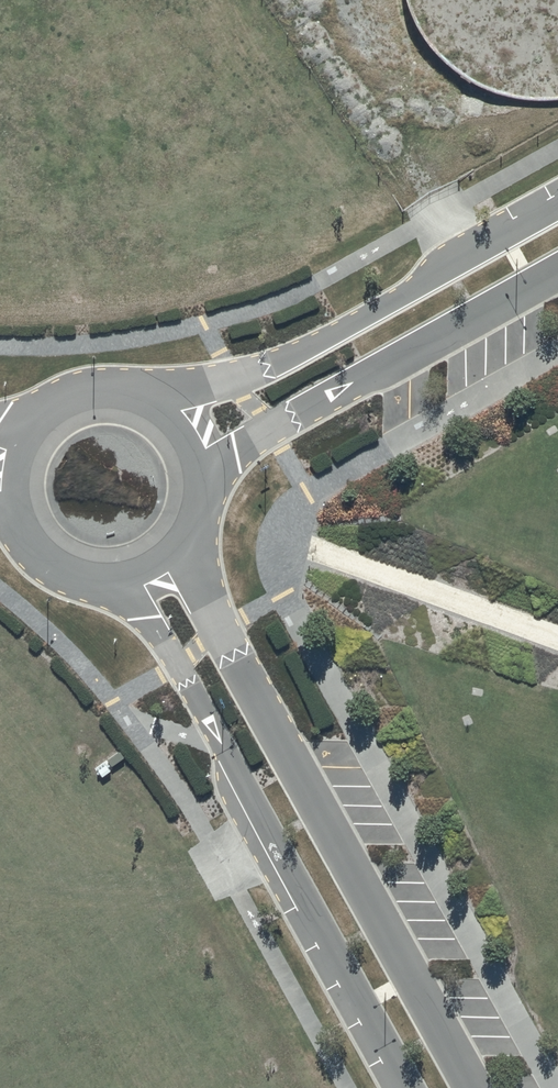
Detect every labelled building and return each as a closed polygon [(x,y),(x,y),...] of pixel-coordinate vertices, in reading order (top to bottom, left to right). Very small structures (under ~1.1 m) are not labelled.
[(407,2),(428,44),(462,76),(504,96),(551,101),(557,100),(557,0),(407,0),(407,2)]
